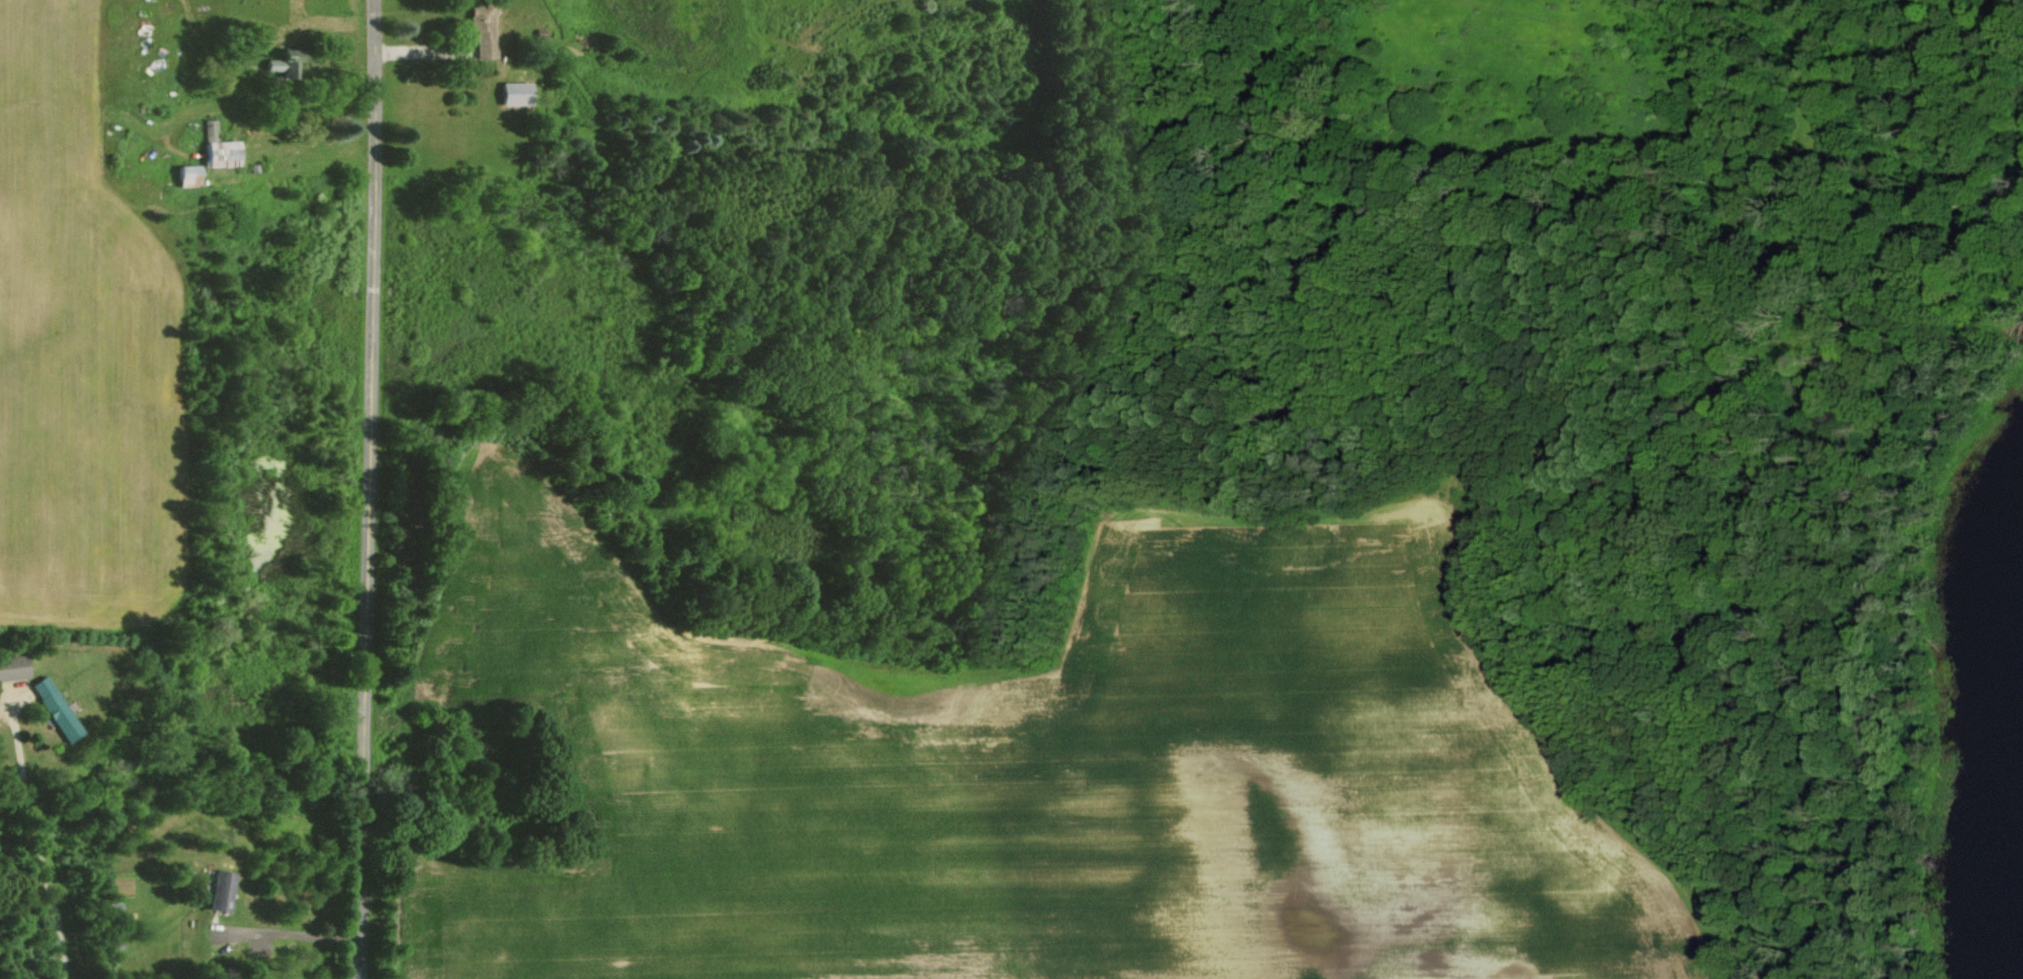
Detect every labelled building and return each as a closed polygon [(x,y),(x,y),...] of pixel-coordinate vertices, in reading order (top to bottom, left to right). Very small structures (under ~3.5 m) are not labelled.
[(467,31),(473,31),(473,58),(491,58),(490,5),(466,5),(467,31)] [(277,60),(265,60),(264,74),(293,75),(294,50),(278,49),(277,60)] [(528,82),(499,83),(500,105),(529,105),(528,82)] [(217,141),(217,120),(205,120),(205,166),(239,166),(239,141),(217,141)] [(196,165),(177,166),(178,187),(197,187),(196,165)] [(32,656),(0,657),(0,681),(33,679),(32,656)] [(36,685),(73,743),(88,733),(52,675),(36,685)] [(243,873),(223,870),(216,909),(235,913),(243,873)]
